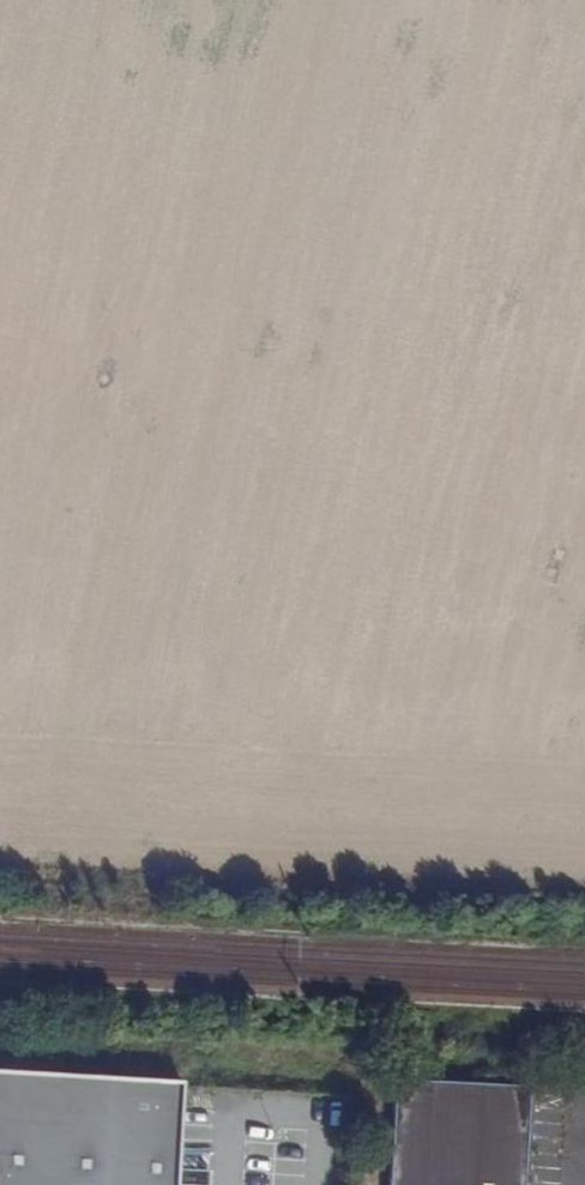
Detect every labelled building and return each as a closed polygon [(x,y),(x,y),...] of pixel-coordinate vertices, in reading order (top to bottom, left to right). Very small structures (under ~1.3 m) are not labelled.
[(0,1071),(0,1184),(201,1184),(202,1169),(169,1168),(174,1081),(0,1071)] [(530,1088),(394,1079),(388,1184),(524,1184),(530,1088)]
